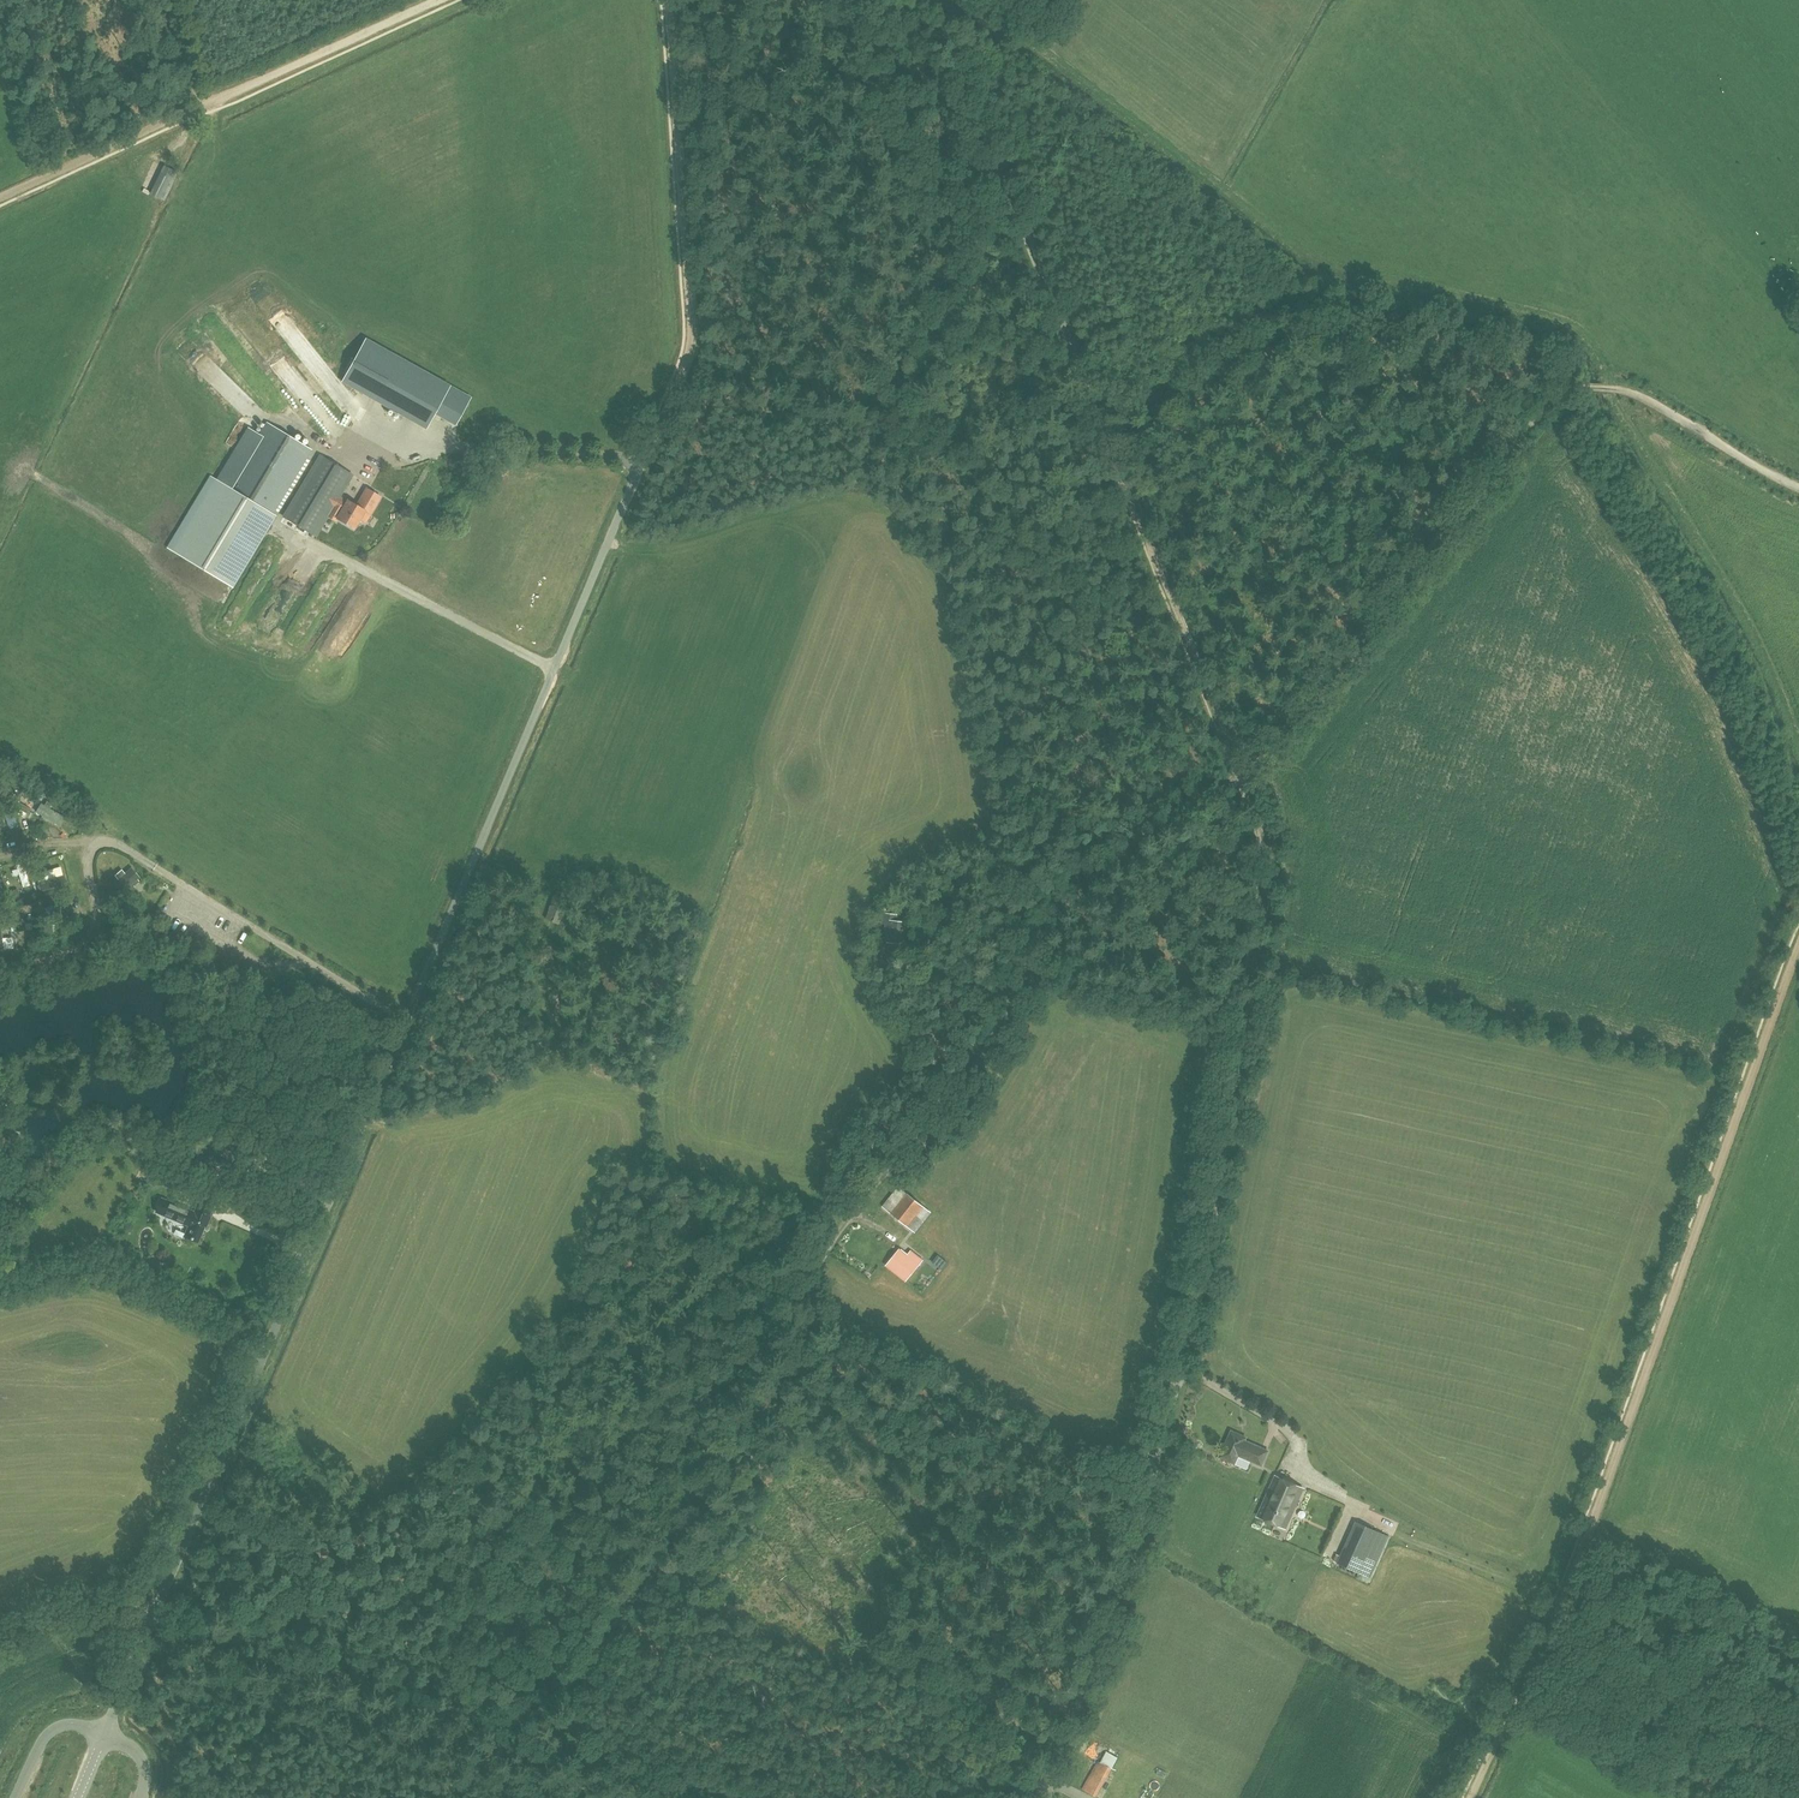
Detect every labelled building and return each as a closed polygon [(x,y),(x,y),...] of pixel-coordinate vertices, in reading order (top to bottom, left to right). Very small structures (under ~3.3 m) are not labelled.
[(177,173),(164,166),(151,193),(164,200),(177,173)] [(459,419),(470,398),(366,339),(356,358),(343,381),(426,428),(438,407),(455,417),(459,419)] [(351,345),(335,368),(342,372),(357,350),(351,345)] [(218,480),(272,513),(311,449),(267,423),(260,435),(249,428),(236,450),(218,480)] [(316,536),(328,516),(336,521),(338,519),(354,528),(359,519),(365,523),(381,496),(367,488),(357,505),(348,500),(347,501),(340,496),(353,475),(320,455),(284,516),(316,536)] [(169,549),(230,586),(274,515),(272,513),(218,480),(212,477),(169,549)] [(44,815),(49,806),(41,802),(36,811),(44,815)] [(131,865),(113,881),(122,891),(140,875),(131,865)] [(894,915),(885,914),(884,922),(886,923),(885,936),(890,936),(890,940),(903,942),(905,923),(896,922),(897,917),(894,917),(894,915)] [(8,940),(9,951),(20,951),(19,939),(8,940)] [(198,1157),(194,1166),(213,1173),(216,1165),(198,1157)] [(167,1185),(185,1192),(189,1183),(171,1176),(167,1185)] [(916,1232),(931,1212),(899,1186),(882,1206),(916,1232)] [(209,1215),(215,1200),(202,1194),(195,1212),(161,1198),(156,1211),(190,1225),(185,1236),(198,1241),(204,1225),(205,1226),(210,1216),(209,1215)] [(907,1280),(923,1259),(912,1250),(908,1255),(900,1248),(887,1265),(907,1280)] [(1262,1466),(1268,1451),(1241,1439),(1243,1436),(1231,1431),(1220,1457),(1231,1462),(1234,1456),(1237,1457),(1238,1455),(1262,1466)] [(1303,1488),(1276,1476),(1258,1516),(1285,1528),(1303,1488)] [(1341,1556),(1338,1562),(1371,1577),(1389,1537),(1375,1530),(1372,1538),(1374,1538),(1365,1558),(1344,1549),(1341,1556)] [(1100,1761),(1095,1771),(1084,1789),(1097,1797),(1113,1768),(1100,1761)]
